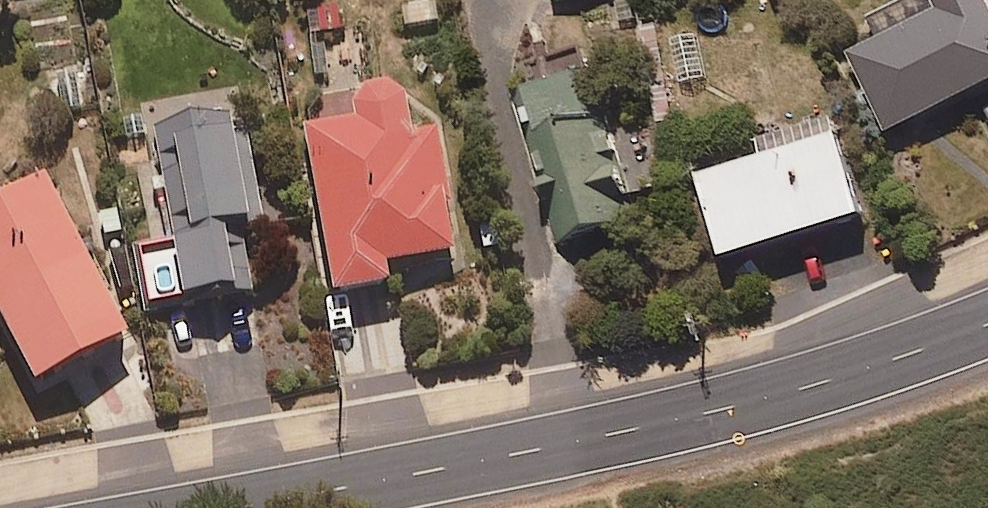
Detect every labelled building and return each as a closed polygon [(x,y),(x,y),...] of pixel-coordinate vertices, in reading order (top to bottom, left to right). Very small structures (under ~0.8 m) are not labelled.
[(987,98),(987,0),(925,0),(872,25),(883,48),(853,62),(892,143),(987,98)] [(451,32),(448,5),(405,10),(407,36),(451,32)] [(639,75),(665,71),(659,31),(625,36),(631,74),(638,73),(639,75)] [(682,89),(708,85),(700,39),(674,43),(682,89)] [(92,111),(87,75),(56,80),(62,115),(92,111)] [(447,137),(423,141),(416,99),(387,80),(366,108),(369,127),(317,136),(346,302),(403,293),(399,273),(468,261),(447,137)] [(610,137),(595,141),(579,83),(515,101),(558,255),(610,241),(599,204),(626,197),(610,137)] [(754,147),(743,110),(679,130),(691,167),(754,147)] [(725,271),(865,228),(833,122),(760,144),(767,167),(700,187),(725,271)] [(241,238),(264,234),(245,126),(166,139),(186,259),(160,263),(169,315),(251,301),(241,238)] [(142,349),(60,188),(0,220),(0,298),(50,396),(142,349)]
